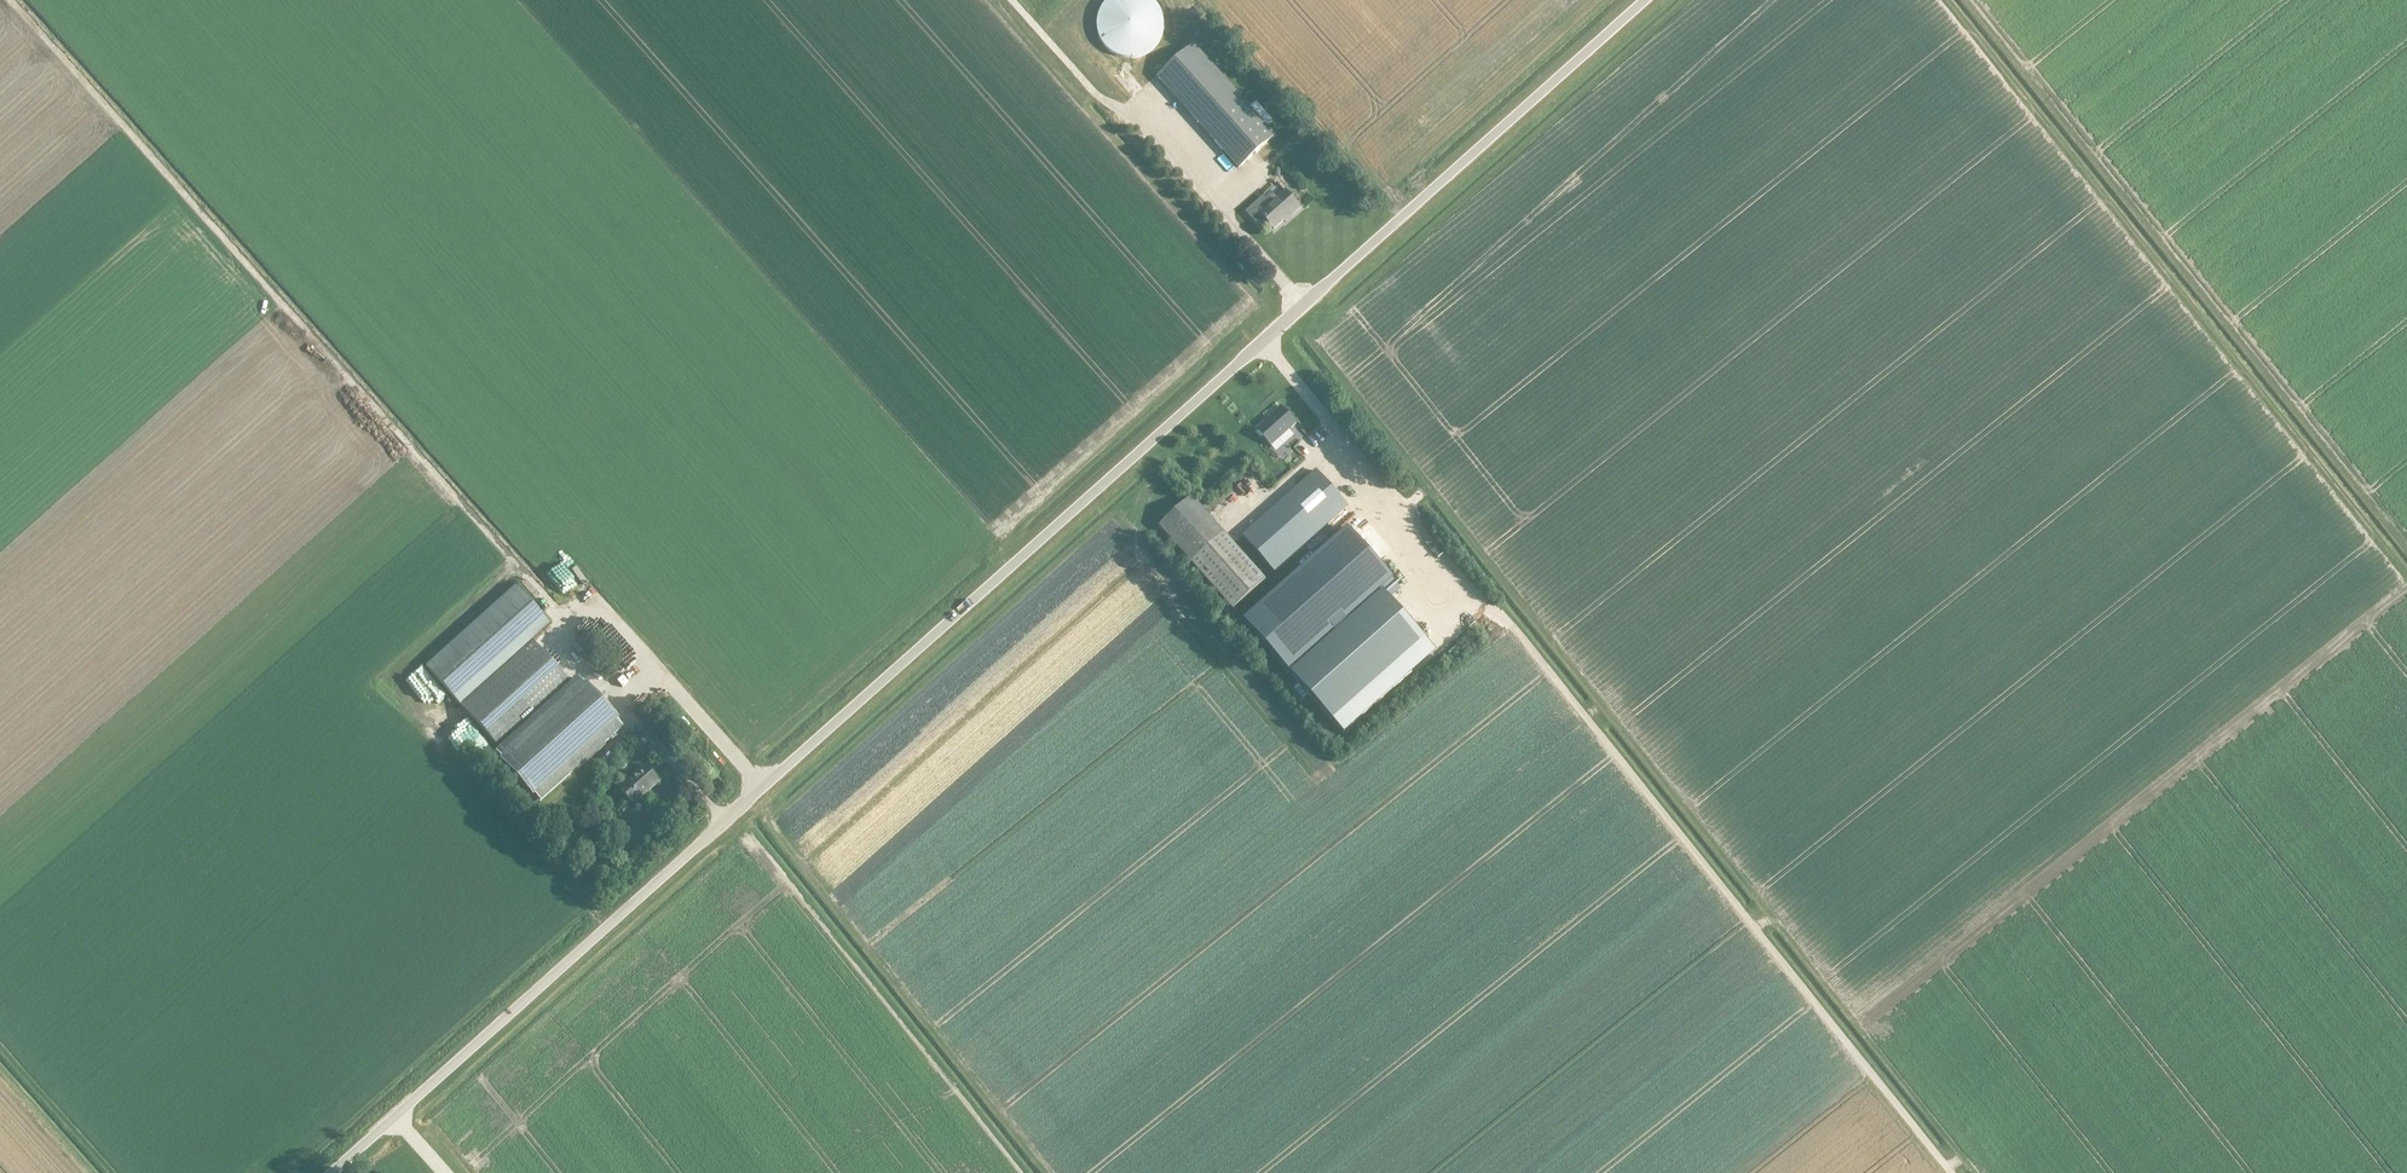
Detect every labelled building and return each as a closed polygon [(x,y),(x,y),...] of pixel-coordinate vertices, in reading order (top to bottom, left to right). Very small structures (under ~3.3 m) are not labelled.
[(1193,46),(1161,75),(1157,78),(1238,169),(1274,136),(1193,46)] [(1262,212),(1253,202),(1244,210),(1258,226),(1264,220),(1273,230),(1291,214),(1292,216),(1300,209),(1284,191),(1262,212)] [(1272,447),(1296,423),(1281,407),(1264,423),(1265,424),(1257,432),(1272,447)] [(1274,572),(1347,508),(1315,471),(1242,536),(1274,572)] [(1257,483),(1222,514),(1229,521),(1239,512),(1246,519),(1270,498),(1257,483)] [(1191,497),(1158,527),(1233,610),(1265,581),(1191,497)] [(1222,498),(1223,506),(1231,504),(1230,497),(1222,498)] [(1333,633),(1335,635),(1350,621),(1348,619),(1381,590),(1393,580),(1348,529),(1244,622),(1287,671),(1285,673),(1286,674),(1333,633)] [(549,624),(515,587),(425,667),(459,705),(531,641),(549,624)] [(1424,640),(1383,593),(1290,675),(1332,722),(1424,640)] [(571,685),(531,641),(459,705),(499,750),(571,685)] [(590,641),(583,647),(588,654),(595,648),(590,641)] [(633,670),(613,688),(620,696),(631,685),(634,688),(643,680),(633,670)] [(426,677),(405,694),(413,705),(420,699),(416,694),(430,682),(426,677)] [(617,723),(578,679),(571,685),(499,750),(495,753),(535,797),(617,723)] [(431,716),(419,718),(420,725),(432,723),(431,716)] [(632,805),(658,782),(643,765),(617,787),(632,805)]
